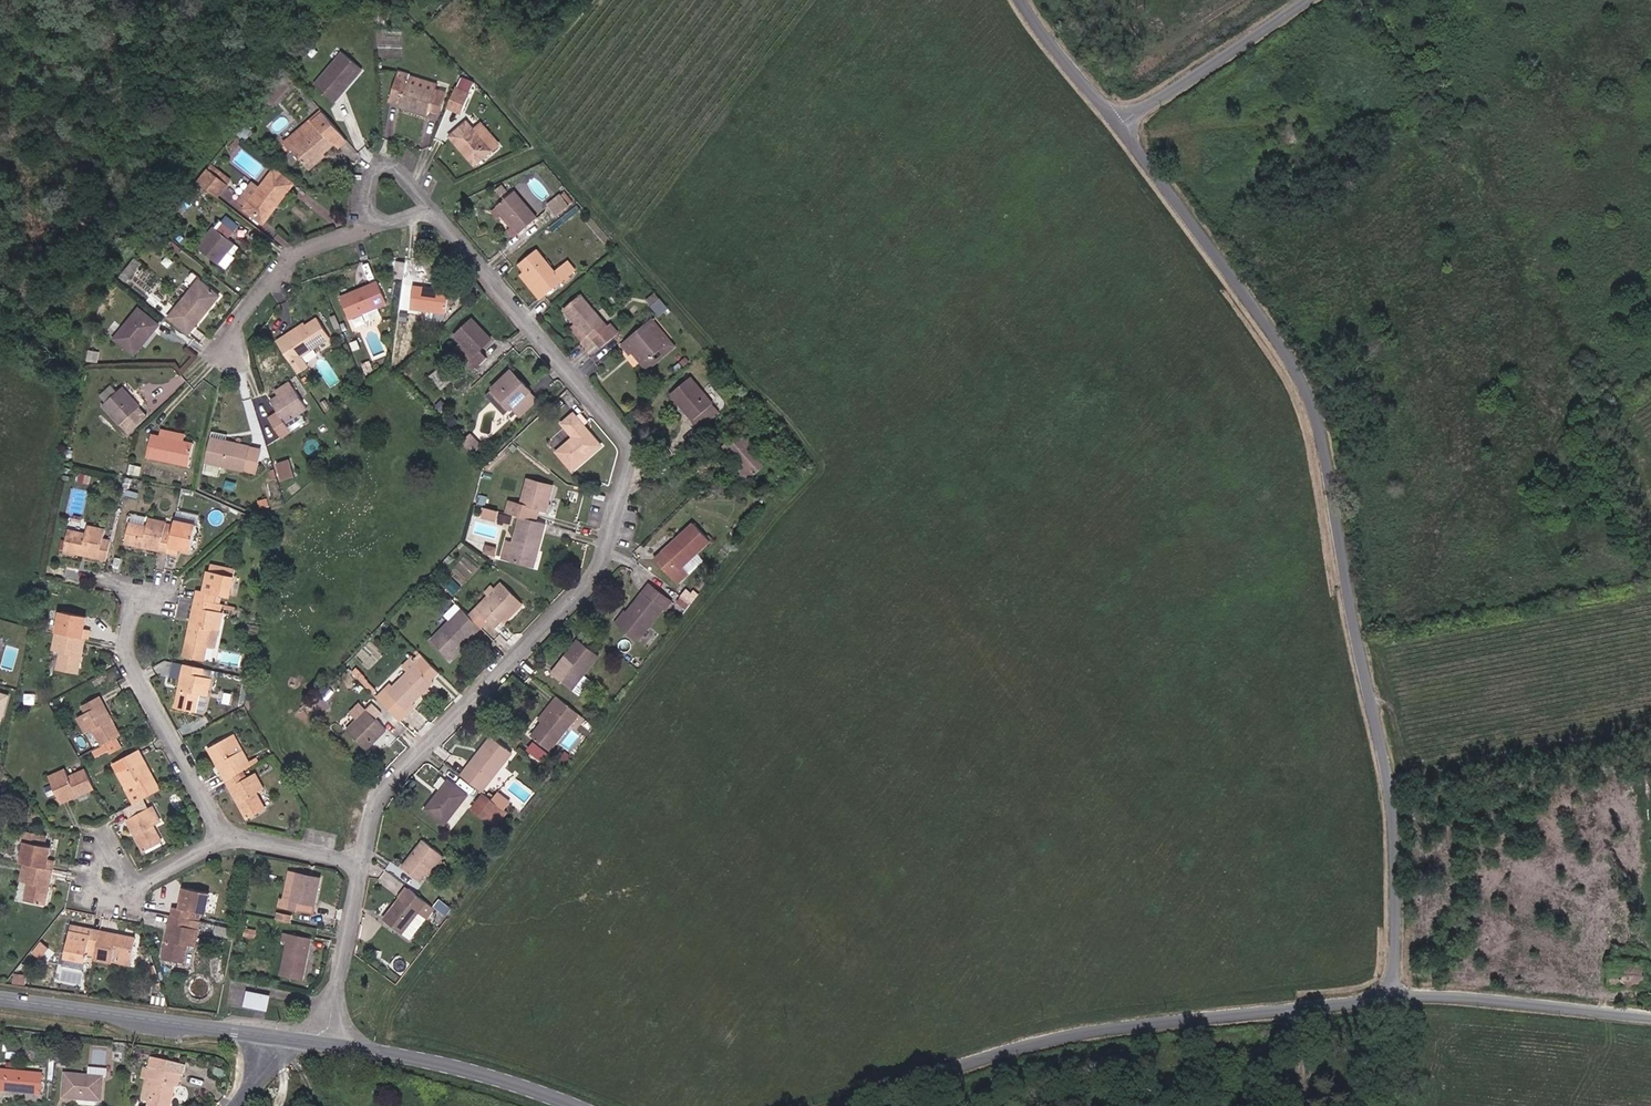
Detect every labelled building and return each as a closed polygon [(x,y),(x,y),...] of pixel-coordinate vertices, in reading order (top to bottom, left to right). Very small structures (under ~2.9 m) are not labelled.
[(360,67),(343,53),(315,85),(334,102),(354,79),(351,77),(360,67)] [(354,79),(362,69),(360,67),(351,77),(354,79)] [(430,110),(436,90),(438,84),(409,76),(409,75),(398,71),(389,101),(399,104),(399,105),(429,114),(430,110)] [(283,77),(267,95),(274,102),(291,84),(283,77)] [(462,111),(470,93),(456,88),(448,106),(462,111)] [(440,113),(446,93),(436,90),(430,110),(440,113)] [(343,136),(324,113),(317,118),(315,115),(311,118),(312,119),(284,143),(291,151),(293,150),(307,167),(323,154),(334,144),(343,136)] [(499,144),(491,135),(486,139),(485,137),(482,139),(474,130),(467,122),(450,136),(474,165),(499,144)] [(491,135),(481,124),(474,130),(482,139),(485,137),(486,139),(491,135)] [(248,142),(254,134),(248,128),(241,136),(248,142)] [(338,148),(347,141),(343,136),(334,144),(338,148)] [(235,150),(241,142),(237,139),(231,147),(235,150)] [(309,169),(325,156),(323,154),(307,167),(309,169)] [(232,180),(212,164),(207,170),(227,185),(232,180)] [(293,184),(275,169),(260,188),(252,181),(238,200),(246,206),(246,207),(262,220),(271,209),(273,210),(293,184)] [(227,185),(207,170),(197,182),(217,198),(227,185)] [(506,192),(502,186),(496,190),(501,196),(506,192)] [(537,218),(515,192),(498,207),(499,207),(519,232),(520,233),(537,218)] [(557,214),(572,201),(565,193),(550,205),(557,214)] [(563,224),(580,210),(577,206),(560,219),(563,224)] [(263,223),(273,210),(271,209),(262,220),(246,207),(244,209),(263,223)] [(519,232),(499,207),(493,212),(498,218),(501,216),(511,227),(508,230),(514,237),(519,232)] [(234,243),(214,227),(198,248),(218,264),(218,263),(234,243)] [(556,272),(537,249),(518,264),(524,271),(543,295),(574,270),(569,263),(556,272)] [(226,270),(236,258),(228,252),(218,263),(226,270)] [(126,282),(133,273),(127,269),(120,277),(126,282)] [(543,295),(524,271),(520,274),(539,298),(543,295)] [(219,296),(199,280),(169,317),(189,333),(219,296)] [(387,303),(378,282),(341,298),(349,318),(363,313),(366,321),(381,315),(378,307),(387,303)] [(446,314),(449,291),(413,286),(413,288),(410,308),(410,309),(446,314)] [(410,308),(413,288),(405,287),(402,307),(410,308)] [(660,299),(655,293),(646,300),(651,306),(660,299)] [(604,322),(582,295),(564,310),(575,323),(587,337),(590,334),(604,322)] [(668,309),(660,299),(651,306),(660,316),(668,309)] [(158,325),(139,309),(114,339),(131,353),(142,340),(144,342),(158,325)] [(406,321),(408,314),(400,312),(399,320),(406,321)] [(330,337),(318,318),(304,328),(302,325),(277,342),(298,374),(307,368),(300,356),(330,337)] [(491,340),(472,319),(454,336),(461,343),(473,356),(468,361),(466,362),(474,371),(487,359),(479,351),(491,340)] [(674,346),(653,320),(623,345),(630,353),(632,351),(647,369),(674,346)] [(593,338),(608,326),(604,322),(590,334),(593,338)] [(587,337),(575,323),(571,327),(582,340),(587,337)] [(619,333),(610,324),(608,326),(593,338),(602,348),(619,333)] [(134,355),(144,342),(142,340),(131,353),(134,355)] [(473,356),(461,343),(455,348),(468,361),(473,356)] [(97,362),(98,353),(89,351),(87,360),(97,362)] [(714,362),(709,357),(704,362),(708,367),(714,362)] [(373,370),(370,361),(361,364),(365,373),(373,370)] [(440,369),(432,373),(439,388),(447,384),(440,369)] [(523,382),(512,371),(508,374),(519,386),(523,382)] [(531,391),(523,382),(519,386),(508,374),(493,389),(511,408),(512,409),(519,416),(537,398),(531,392),(531,391)] [(713,404),(691,377),(670,394),(692,421),(693,421),(699,427),(719,411),(713,404)] [(280,396),(292,388),(289,384),(277,391),(280,396)] [(106,403),(117,392),(111,386),(100,396),(106,403)] [(147,415),(122,388),(117,392),(106,403),(103,405),(129,432),(147,415)] [(305,409),(292,388),(280,396),(271,402),(278,413),(269,419),(281,437),(306,421),(300,413),(305,409)] [(511,408),(493,389),(487,395),(504,414),(511,408)] [(80,426),(85,399),(79,397),(73,424),(80,426)] [(330,407),(325,400),(320,403),(324,410),(330,407)] [(460,423),(452,414),(445,421),(453,429),(460,423)] [(601,446),(574,414),(563,424),(574,437),(557,452),(572,470),(601,446)] [(183,442),(184,435),(162,430),(160,437),(183,442)] [(226,441),(227,435),(212,431),(210,438),(226,441)] [(768,464),(739,431),(721,446),(734,461),(731,464),(747,482),(768,464)] [(188,466),(193,444),(183,442),(160,437),(151,435),(146,457),(188,466)] [(481,445),(471,435),(462,443),(472,453),(481,445)] [(247,460),(250,447),(226,441),(210,438),(205,462),(255,473),(258,463),(247,460)] [(258,463),(261,449),(250,447),(247,460),(258,463)] [(294,477),(289,461),(276,465),(281,481),(294,477)] [(545,512),(553,485),(528,478),(522,504),(510,501),(507,513),(520,517),(528,519),(531,508),(539,511),(545,512)] [(483,505),(485,496),(479,494),(477,503),(483,505)] [(495,520),(498,511),(485,507),(482,517),(495,520)] [(536,521),(539,511),(531,508),(528,519),(536,521)] [(177,509),(176,517),(197,521),(199,513),(177,509)] [(510,524),(511,517),(500,514),(498,520),(510,524)] [(538,552),(545,524),(536,521),(528,519),(520,517),(513,543),(507,541),(502,559),(530,567),(534,551),(538,552)] [(168,552),(174,525),(166,523),(149,519),(147,527),(129,523),(125,543),(168,552)] [(191,551),(196,526),(175,521),(174,525),(168,552),(177,554),(178,548),(191,551)] [(710,540),(694,523),(655,560),(671,577),(696,554),(710,540)] [(107,560),(111,541),(103,540),(105,530),(87,527),(85,535),(68,531),(64,551),(107,560)] [(677,584),(702,561),(696,554),(671,577),(677,584)] [(225,574),(227,568),(210,565),(209,571),(225,574)] [(229,598),(235,570),(227,568),(225,574),(208,571),(204,591),(198,590),(196,599),(213,603),(215,595),(229,598)] [(461,588),(450,578),(444,585),(454,595),(461,588)] [(479,611),(504,586),(501,584),(496,589),(492,585),(485,592),(489,596),(476,609),(479,611)] [(672,602),(649,584),(626,613),(617,625),(636,639),(661,607),(666,610),(672,602)] [(520,602),(504,586),(479,611),(488,620),(495,627),(502,620),(520,602)] [(699,594),(694,590),(691,593),(687,590),(682,596),(682,597),(691,604),(699,594)] [(417,605),(423,599),(415,591),(409,598),(417,605)] [(691,604),(682,597),(678,602),(687,609),(691,604)] [(214,649),(222,612),(220,612),(222,604),(213,603),(196,599),(184,655),(204,659),(207,647),(214,649)] [(505,623),(522,605),(520,602),(502,620),(505,623)] [(469,616),(456,603),(444,615),(450,621),(432,640),(450,658),(480,628),(480,627),(469,616)] [(488,620),(479,611),(476,609),(469,616),(480,627),(488,620)] [(617,625),(626,613),(623,611),(614,622),(617,625)] [(84,629),(86,617),(60,612),(56,633),(84,638),(88,639),(90,630),(84,629)] [(77,674),(84,638),(56,633),(53,650),(61,652),(57,670),(77,674)] [(599,656),(579,640),(566,656),(569,658),(554,676),(571,689),(572,689),(583,675),(599,656)] [(554,676),(569,658),(566,656),(552,674),(554,676)] [(430,679),(417,666),(418,664),(412,657),(404,666),(409,672),(393,688),(380,701),(398,718),(433,683),(430,679)] [(438,672),(424,658),(419,664),(417,666),(430,679),(438,672)] [(207,696),(213,671),(185,664),(176,708),(196,712),(199,694),(207,696)] [(365,677),(357,669),(353,673),(361,681),(364,679),(365,677)] [(579,695),(591,680),(583,675),(572,689),(579,695)] [(376,691),(364,679),(361,681),(374,693),(376,691)] [(359,693),(363,688),(359,684),(355,689),(359,693)] [(380,701),(393,688),(390,685),(377,698),(380,701)] [(12,692),(0,689),(0,720),(5,721),(12,692)] [(120,736),(99,697),(83,706),(86,712),(78,717),(86,733),(93,729),(102,746),(107,743),(116,738),(120,736)] [(579,714),(557,697),(551,704),(554,707),(542,723),(531,736),(550,751),(579,714)] [(542,723),(554,707),(551,704),(538,720),(542,723)] [(381,714),(373,706),(368,711),(376,719),(381,714)] [(376,719),(368,711),(367,710),(347,730),(367,750),(387,730),(376,719)] [(384,711),(378,718),(389,727),(394,721),(384,711)] [(248,763),(234,736),(227,740),(226,739),(209,748),(226,780),(242,771),(250,767),(248,763)] [(512,752),(492,736),(461,776),(482,791),(512,752)] [(121,746),(116,738),(107,743),(111,751),(121,746)] [(533,741),(528,749),(544,759),(549,751),(533,741)] [(159,790),(138,751),(113,765),(135,804),(159,790)] [(94,788),(84,770),(70,777),(65,768),(47,778),(62,805),(94,788)] [(264,789),(255,773),(246,778),(242,771),(226,780),(248,819),(265,809),(256,793),(264,789)] [(467,795),(449,780),(426,810),(445,824),(467,795)] [(11,801),(18,795),(13,789),(6,794),(11,801)] [(505,809),(492,800),(484,793),(477,803),(500,820),(507,811),(505,809)] [(510,802),(498,793),(492,800),(505,809),(510,802)] [(131,818),(148,809),(144,802),(127,811),(131,818)] [(500,820),(477,803),(473,808),(495,826),(500,820)] [(162,843),(153,826),(160,822),(152,807),(148,809),(131,818),(127,820),(145,852),(162,843)] [(48,859),(51,847),(44,846),(46,836),(22,831),(20,841),(25,842),(21,863),(24,864),(52,870),(54,861),(48,859)] [(444,856),(424,841),(402,868),(420,881),(426,874),(428,876),(444,856)] [(45,905),(52,870),(24,864),(21,881),(29,883),(25,901),(45,905)] [(291,900),(297,873),(291,872),(285,898),(291,900)] [(313,913),(321,878),(297,873),(291,900),(285,898),(283,907),(313,913)] [(205,914),(209,893),(184,888),(180,908),(174,907),(172,916),(189,919),(191,911),(199,913),(205,914)] [(435,909),(410,890),(385,921),(402,934),(403,934),(410,940),(435,909)] [(452,909),(439,899),(433,906),(447,917),(452,909)] [(198,921),(199,913),(191,911),(189,919),(198,921)] [(287,921),(288,915),(278,913),(277,919),(287,921)] [(194,947),(199,921),(198,921),(189,919),(172,916),(164,959),(183,963),(187,945),(194,947)] [(232,938),(234,929),(216,925),(213,937),(216,938),(217,934),(232,938)] [(95,955),(100,933),(91,931),(91,930),(70,926),(63,965),(85,969),(88,954),(95,955)] [(255,938),(256,931),(245,929),(243,936),(255,938)] [(132,958),(136,939),(100,932),(100,933),(95,955),(95,958),(130,965),(131,957),(132,958)] [(303,979),(311,938),(284,933),(282,941),(288,942),(281,975),(303,979)] [(22,984),(23,975),(14,974),(13,983),(22,984)] [(267,992),(247,988),(244,1004),(264,1008),(267,992)] [(175,1085),(178,1085),(180,1075),(179,1075),(181,1066),(156,1061),(154,1070),(150,1069),(143,1099),(150,1100),(149,1105),(171,1105),(175,1085)] [(43,1075),(0,1071),(0,1090),(41,1094),(43,1075)] [(101,1101),(104,1078),(66,1075),(63,1098),(101,1101)]
